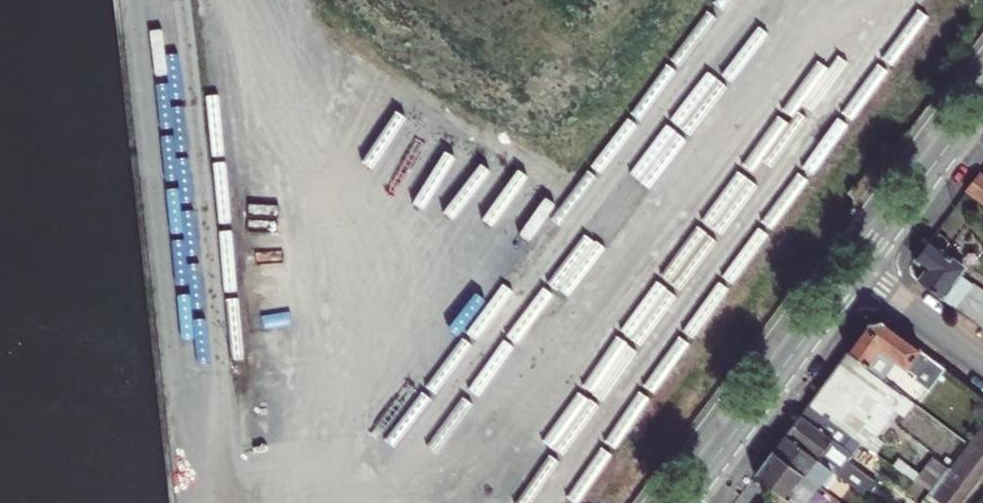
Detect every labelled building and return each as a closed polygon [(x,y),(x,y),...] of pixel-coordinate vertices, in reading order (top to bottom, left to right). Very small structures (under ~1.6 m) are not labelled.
[(966,190),(982,203),(982,176),(978,173),(966,190)] [(964,267),(928,241),(914,259),(926,268),(918,280),(942,297),(964,267)] [(969,318),(982,299),(982,291),(972,282),(953,306),(969,318)] [(969,318),(980,327),(982,324),(982,299),(969,318)] [(845,350),(883,379),(894,363),(913,377),(917,372),(941,390),(952,376),(882,322),(866,323),(845,350)] [(844,352),(807,401),(829,419),(860,443),(866,436),(856,428),(866,413),(855,404),(866,389),(892,408),(900,397),(844,352)] [(979,397),(965,416),(978,425),(982,419),(982,400),(979,397)] [(821,431),(829,419),(807,401),(784,433),(818,458),(827,465),(841,446),(821,431)] [(928,494),(940,502),(958,502),(982,470),(982,429),(952,470),(948,467),(929,492),(928,494)] [(827,465),(818,458),(784,433),(771,450),(805,475),(817,484),(830,467),(827,465)] [(792,502),(806,502),(819,485),(817,484),(805,475),(771,450),(753,474),(792,502)]
